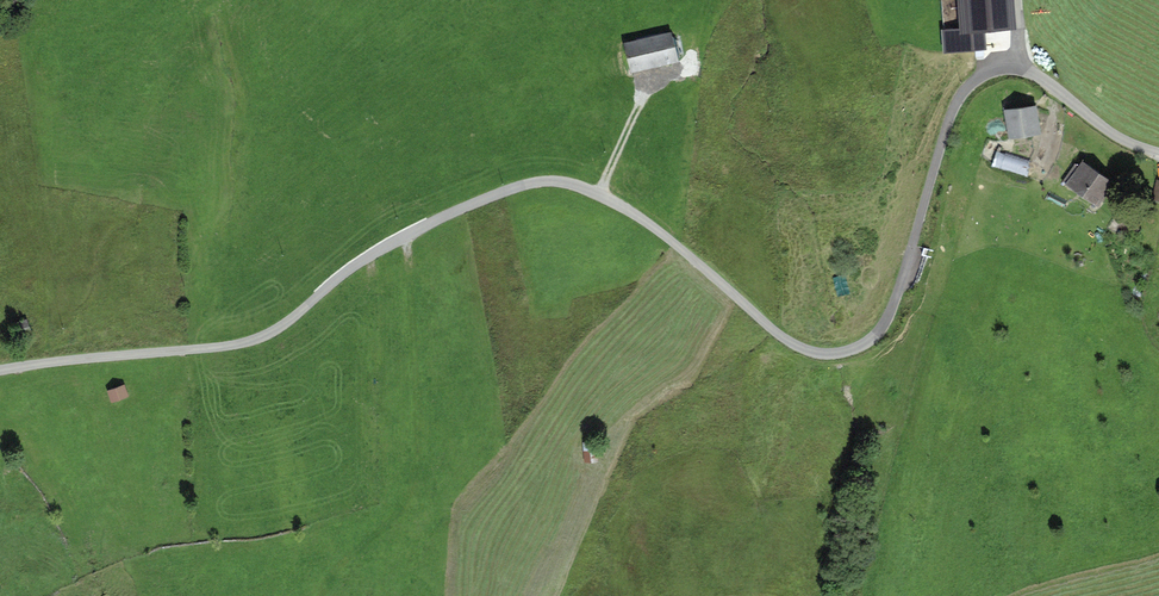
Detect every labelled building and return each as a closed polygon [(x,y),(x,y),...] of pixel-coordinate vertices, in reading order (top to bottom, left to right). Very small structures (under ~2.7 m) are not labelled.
[(1011,28),(982,28),(982,53),(1011,52),(1011,28)] [(677,32),(626,43),(632,73),(683,62),(677,32)] [(1039,108),(1009,112),(1013,140),(1043,136),(1039,108)] [(995,164),(1030,174),(1034,157),(999,147),(995,164)] [(1082,161),(1064,187),(1093,206),(1110,180),(1082,161)] [(109,386),(114,399),(132,392),(127,379),(109,386)] [(599,444),(589,442),(586,461),(596,463),(599,444)]
